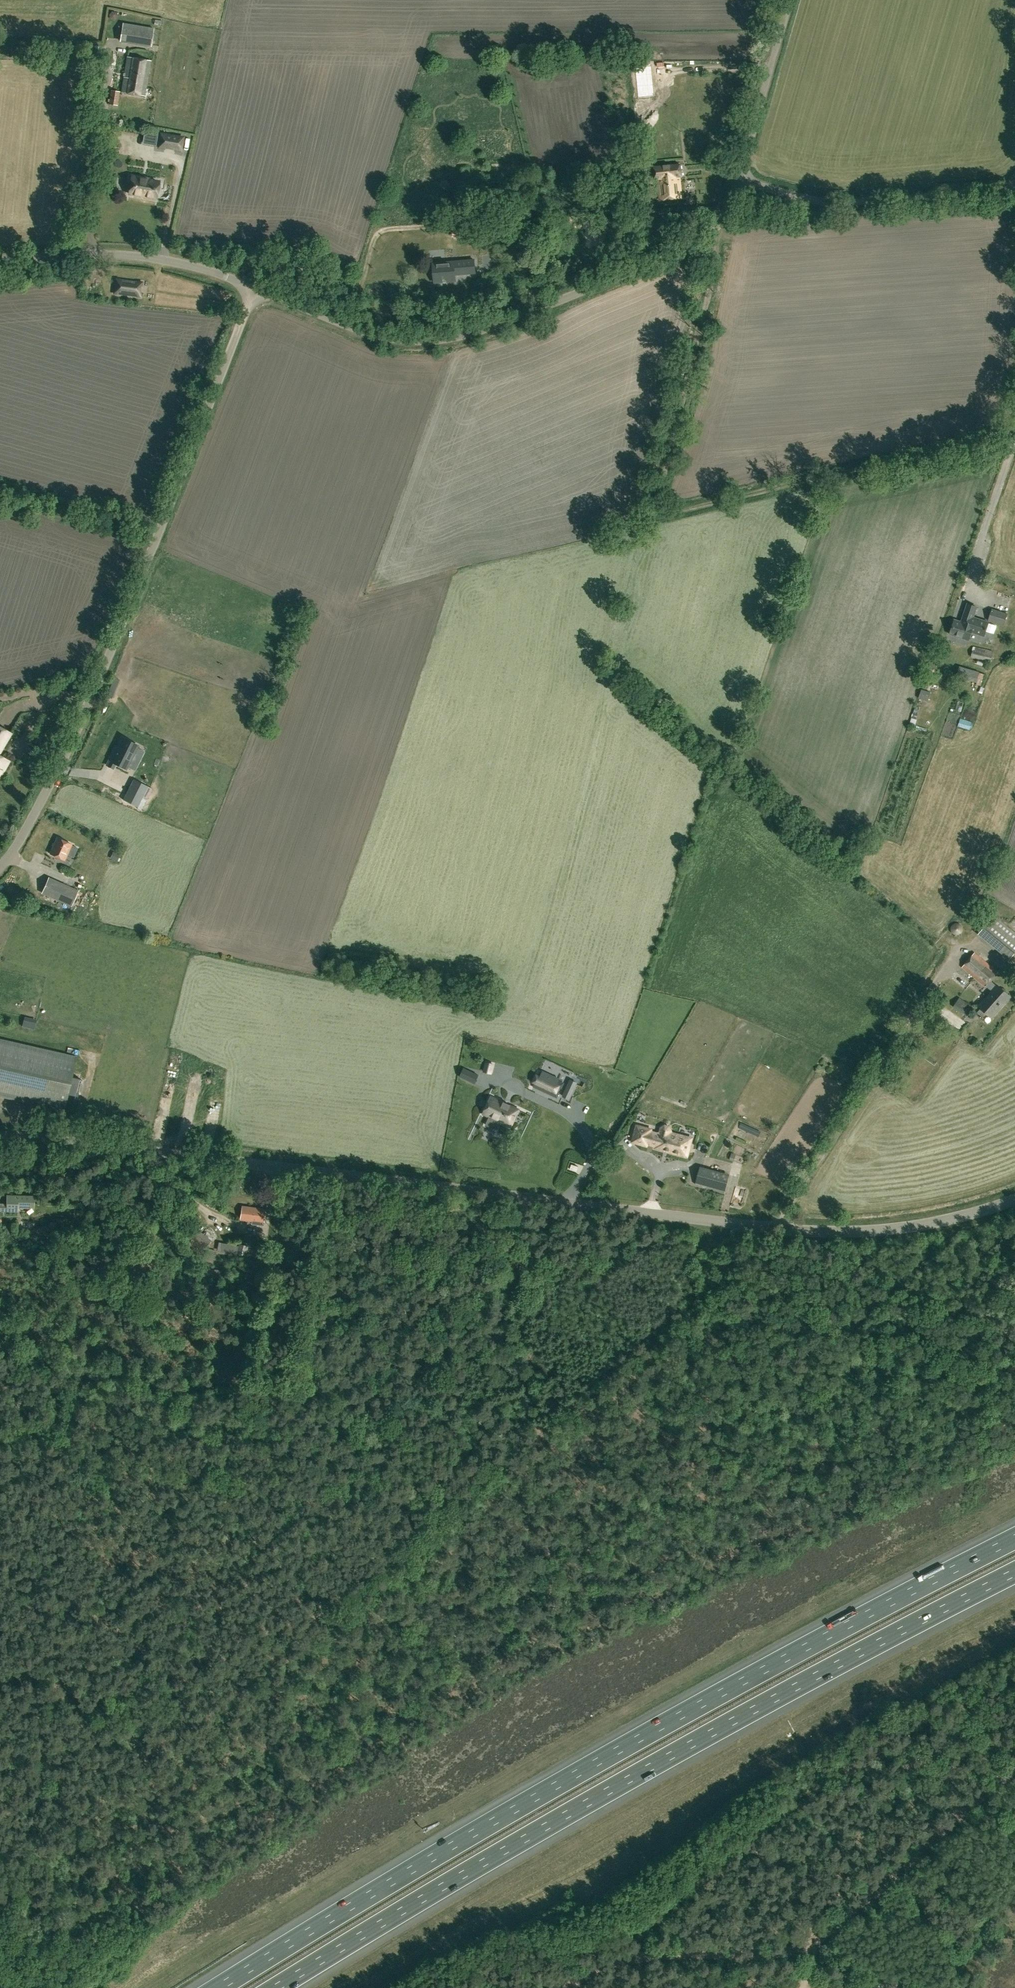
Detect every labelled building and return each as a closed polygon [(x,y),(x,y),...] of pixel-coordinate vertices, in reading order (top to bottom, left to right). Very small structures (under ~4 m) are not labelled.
[(155,28),(123,23),(121,39),(152,44),(155,28)] [(145,95),(151,60),(128,56),(122,91),(145,95)] [(650,67),(633,70),(638,101),(655,98),(650,67)] [(109,103),(117,104),(120,91),(111,89),(109,103)] [(165,146),(175,148),(175,149),(181,150),(183,137),(161,133),(159,147),(165,148),(165,146)] [(679,175),(681,175),(680,163),(653,166),(654,178),(657,177),(660,199),(681,196),(679,175)] [(129,193),(144,195),(144,196),(156,198),(159,181),(148,180),(148,178),(132,175),(129,193)] [(648,197),(657,196),(656,185),(647,186),(648,197)] [(539,252),(537,244),(521,247),(523,255),(539,252)] [(454,274),(475,272),(474,259),(433,262),(435,282),(455,280),(454,274)] [(141,287),(142,282),(116,279),(115,283),(118,284),(117,289),(115,289),(114,293),(140,296),(141,292),(138,292),(139,286),(141,287)] [(978,607),(968,603),(964,616),(966,617),(964,622),(955,619),(951,634),(969,640),(972,632),(985,636),(990,622),(974,617),(978,607)] [(1007,614),(992,608),(988,620),(1003,626),(1007,614)] [(993,651),(973,647),(971,656),(991,661),(993,651)] [(10,733),(0,727),(0,751),(10,733)] [(116,763),(127,768),(138,744),(122,737),(116,750),(114,750),(107,765),(114,768),(116,763)] [(1,770),(3,771),(8,761),(0,756),(0,771),(1,770)] [(64,860),(71,844),(57,838),(50,854),(64,860)] [(128,865),(135,854),(130,851),(123,862),(128,865)] [(70,906),(77,890),(61,883),(54,899),(70,906)] [(1010,958),(1014,952),(1014,931),(993,914),(978,933),(1010,958)] [(954,922),(953,923),(952,923),(952,924),(951,925),(951,927),(951,929),(952,931),(953,932),(955,933),(957,933),(959,932),(960,931),(962,930),(962,928),(962,926),(961,925),(960,923),(958,922),(956,922),(954,922)] [(985,1019),(989,1015),(991,1017),(1010,996),(997,985),(997,986),(991,980),(998,972),(975,952),(962,966),(985,986),(986,986),(992,991),(979,1006),(981,1008),(977,1012),(985,1019)] [(967,1015),(973,1007),(959,997),(953,1006),(967,1015)] [(23,1020),(22,1026),(34,1029),(35,1023),(23,1020)] [(77,1097),(81,1080),(71,1078),(76,1057),(0,1040),(0,1097),(63,1112),(67,1095),(77,1097)] [(485,1061),(483,1072),(491,1074),(494,1063),(485,1061)] [(460,1076),(474,1083),(478,1075),(464,1068),(460,1076)] [(542,1073),(540,1072),(534,1086),(557,1097),(559,1092),(558,1091),(559,1087),(561,1088),(563,1083),(558,1081),(559,1079),(543,1071),(542,1073)] [(577,1083),(570,1080),(568,1085),(574,1088),(577,1083)] [(171,1094),(179,1095),(180,1087),(172,1086),(171,1094)] [(511,1126),(518,1109),(498,1100),(490,1116),(511,1126)] [(227,1123),(226,1111),(218,1111),(219,1123),(227,1123)] [(645,1146),(646,1143),(665,1148),(664,1149),(669,1150),(669,1151),(687,1155),(691,1141),(689,1137),(670,1132),(671,1130),(669,1127),(665,1126),(662,1128),(659,1127),(658,1131),(652,1130),(653,1128),(636,1123),(631,1142),(645,1146)] [(725,1192),(729,1174),(700,1166),(696,1184),(725,1192)] [(14,1206),(24,1206),(25,1195),(6,1195),(6,1203),(6,1209),(14,1210),(14,1206)] [(263,1225),(265,1209),(242,1206),(240,1219),(252,1221),(252,1223),(263,1225)] [(35,1218),(36,1210),(25,1210),(25,1218),(35,1218)] [(285,1225),(285,1216),(274,1217),(274,1226),(285,1225)] [(216,1250),(205,1248),(203,1257),(214,1260),(216,1250)] [(761,1719),(763,1725),(771,1722),(769,1716),(761,1719)]
